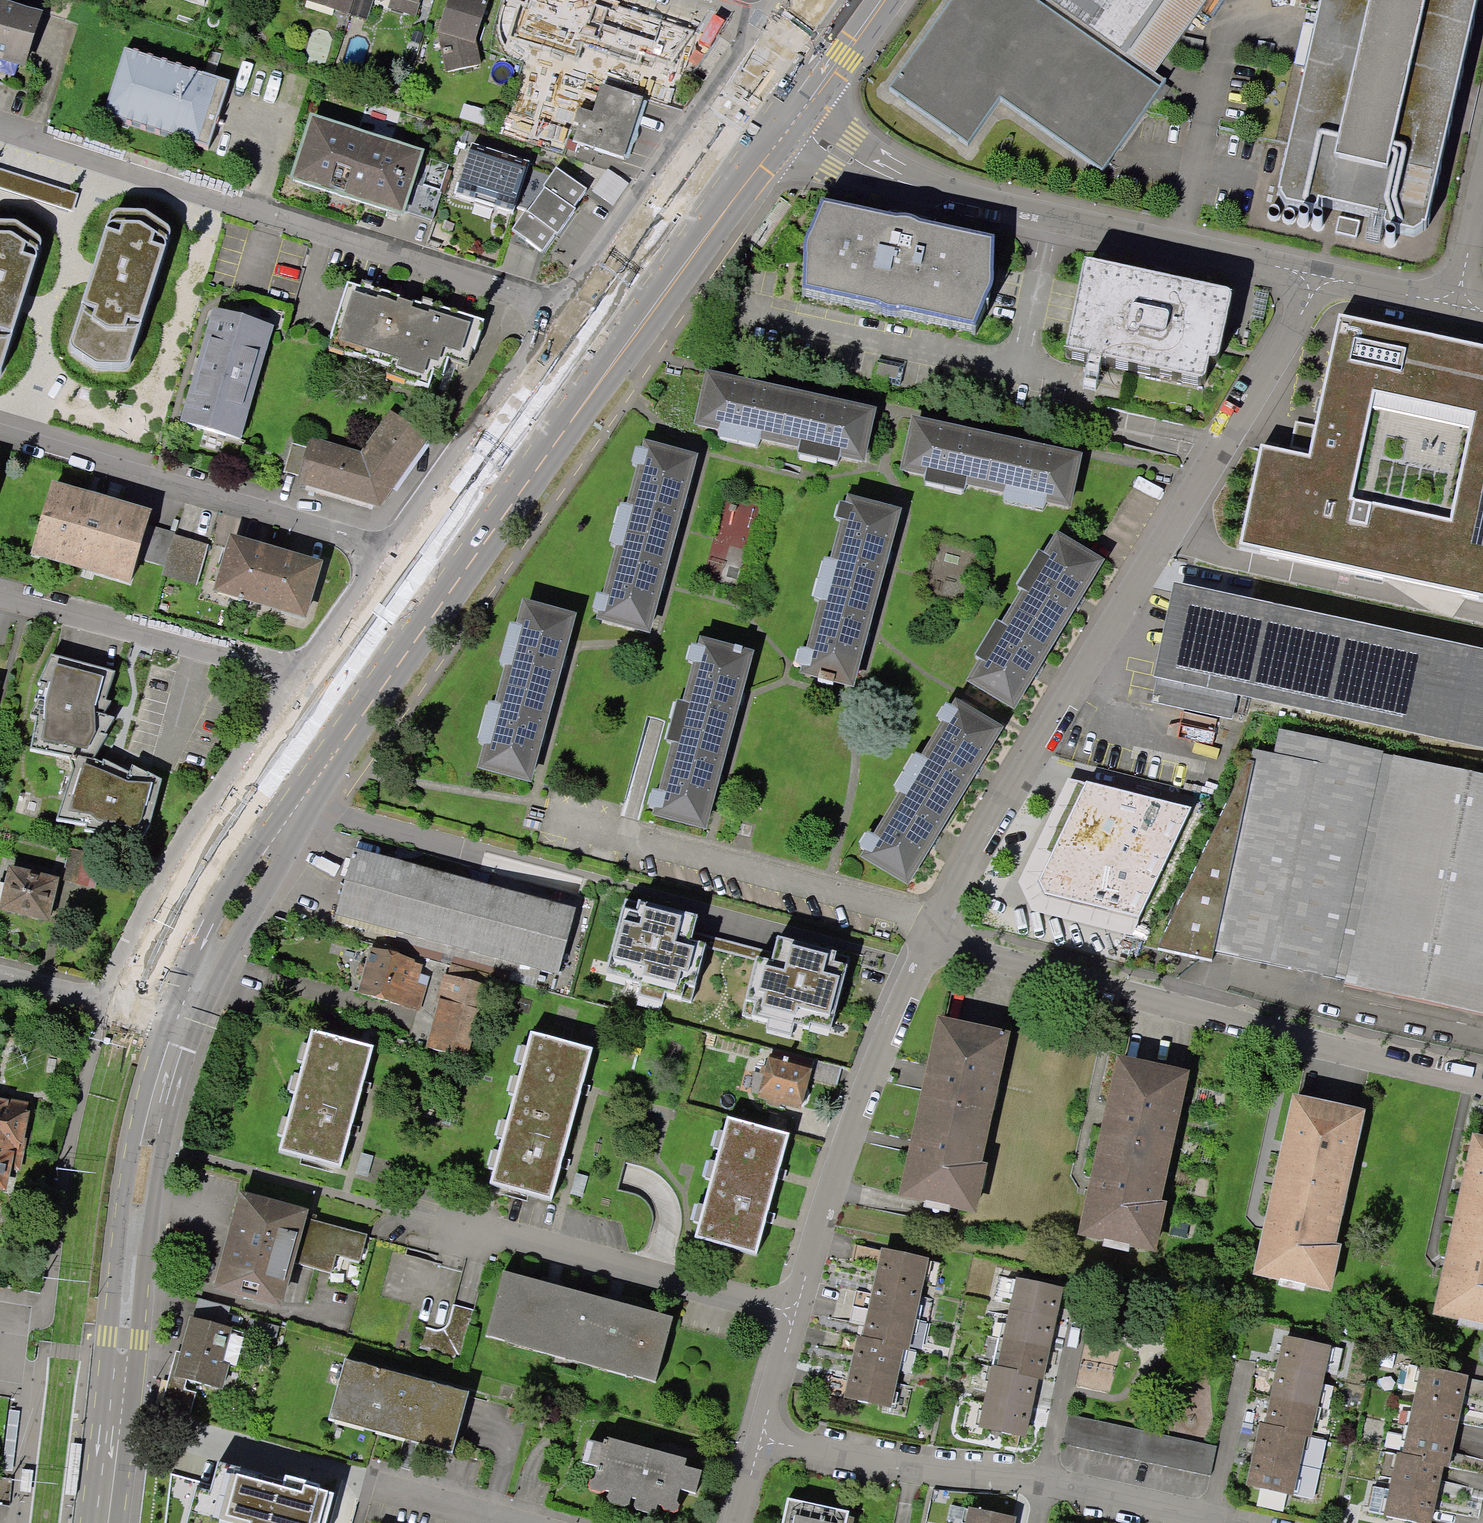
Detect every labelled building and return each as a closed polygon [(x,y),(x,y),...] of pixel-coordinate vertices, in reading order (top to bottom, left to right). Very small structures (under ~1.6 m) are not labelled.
[(352,16),(357,0),(308,0),(308,2),(352,16)] [(352,16),(366,21),(373,0),(357,0),(352,16)] [(391,10),(415,18),(421,0),(394,0),(391,10)] [(477,47),(476,43),(478,44),(490,8),(469,1),(470,0),(454,0),(443,32),(451,35),(455,51),(448,53),(452,73),(482,67),(478,46),(477,47)] [(577,0),(533,0),(527,16),(544,21),(546,16),(576,26),(569,46),(618,62),(625,42),(636,46),(634,53),(644,56),(637,78),(643,81),(641,86),(672,96),(699,40),(577,0)] [(884,93),(963,148),(996,103),(1099,175),(1162,85),(1151,77),(1206,0),(950,0),(884,93)] [(1320,1),(1276,195),(1278,204),(1284,210),(1308,215),(1313,215),(1316,207),(1382,222),(1382,231),(1386,233),(1412,239),(1420,236),(1425,230),(1477,0),(1318,0),(1320,1)] [(25,67),(40,20),(27,16),(29,11),(0,2),(0,59),(25,67)] [(231,87),(125,52),(104,117),(210,151),(231,87)] [(644,97),(602,84),(593,112),(579,107),(575,121),(579,122),(573,140),(625,156),(643,99),(644,97)] [(643,99),(625,156),(629,158),(633,143),(634,142),(636,138),(638,135),(638,132),(637,130),(647,100),(643,99)] [(424,149),(310,113),(289,180),(403,216),(424,149)] [(472,143),(458,188),(515,205),(529,161),(472,143)] [(524,210),(511,228),(540,249),(554,231),(559,236),(579,210),(573,205),(586,188),(557,167),(545,183),(549,186),(529,213),(524,210)] [(172,217),(116,199),(62,365),(119,383),(172,217)] [(0,201),(0,362),(47,216),(0,201)] [(992,253),(824,218),(807,257),(806,301),(974,337),(991,298),(992,253)] [(1069,367),(1200,395),(1203,395),(1205,392),(1209,373),(1214,374),(1218,373),(1219,371),(1223,354),(1232,310),(1232,307),(1229,305),(1159,290),(1089,275),(1085,276),(1084,279),(1066,362),(1066,366),(1069,367)] [(333,349),(394,369),(393,373),(431,386),(436,372),(446,375),(453,351),(476,359),(482,341),(488,323),(435,305),(433,311),(351,284),(333,338),(336,339),(333,349)] [(272,332),(215,315),(183,426),(240,442),(272,332)] [(1303,506),(1238,491),(1226,545),(1482,600),(1482,350),(1344,320),(1303,506)] [(700,372),(689,425),(857,461),(869,409),(700,372)] [(311,449),(293,443),(285,471),(302,476),(301,482),(381,506),(430,438),(394,412),(364,455),(313,440),(311,449)] [(1063,510),(1075,455),(904,418),(892,472),(1063,510)] [(594,616),(641,628),(687,458),(641,445),(594,616)] [(149,526),(152,516),(56,488),(37,553),(133,581),(139,559),(149,526)] [(800,670),(846,682),(892,512),(846,499),(800,670)] [(209,543),(149,526),(139,559),(167,567),(164,575),(197,585),(209,543)] [(965,680),(1006,705),(1028,669),(1072,598),(1093,562),(1053,537),(965,680)] [(307,616),(322,566),(236,541),(221,591),(307,616)] [(1240,696),(1482,748),(1482,653),(1181,588),(1156,703),(1235,719),(1240,696)] [(473,770),(520,782),(562,621),(516,608),(473,770)] [(651,812),(697,825),(743,654),(697,642),(651,812)] [(114,669),(48,653),(29,751),(92,761),(114,669)] [(859,854),(900,879),(923,841),(969,766),(992,728),(952,703),(859,854)] [(1253,764),(1248,763),(1160,950),(1212,961),(1215,950),(1235,954),(1347,979),(1346,985),(1482,1015),(1482,778),(1283,734),(1278,756),(1256,752),(1253,764)] [(72,765),(53,822),(139,847),(161,787),(72,765)] [(1029,883),(1036,895),(1135,921),(1188,809),(1078,782),(1029,883)] [(102,858),(82,853),(75,880),(96,885),(102,858)] [(575,919),(354,861),(339,920),(559,978),(575,919)] [(56,902),(53,901),(57,882),(13,871),(8,889),(0,887),(0,907),(4,908),(4,909),(48,920),(49,916),(52,917),(56,902)] [(597,1010),(812,1066),(817,1046),(842,1053),(866,961),(626,899),(602,990),(597,1010)] [(421,967),(373,954),(362,997),(419,1013),(425,990),(415,988),(421,967)] [(430,1050),(468,1060),(488,986),(450,975),(430,1050)] [(948,1210),(950,1205),(973,1210),(982,1168),(976,1167),(1005,1039),(941,1025),(937,1044),(935,1044),(927,1081),(929,1082),(921,1118),(919,1118),(907,1175),(908,1175),(904,1195),(928,1200),(926,1206),(948,1210)] [(375,1050),(312,1034),(279,1155),(343,1172),(375,1050)] [(593,1058),(532,1042),(493,1190),(553,1206),(593,1058)] [(770,1071),(764,1070),(762,1076),(758,1075),(752,1096),(770,1100),(768,1107),(780,1109),(781,1104),(804,1109),(811,1080),(813,1072),(772,1062),(770,1071)] [(839,1086),(843,1069),(815,1063),(813,1072),(811,1080),(839,1086)] [(1129,1249),(1130,1243),(1153,1248),(1163,1207),(1156,1205),(1185,1077),(1122,1063),(1117,1082),(1116,1082),(1107,1120),(1109,1120),(1101,1156),(1100,1156),(1087,1213),(1089,1213),(1085,1233),(1108,1238),(1107,1244),(1129,1249)] [(0,1097),(0,1187),(5,1188),(10,1166),(20,1169),(25,1145),(29,1145),(34,1122),(26,1120),(29,1103),(0,1097)] [(1303,1288),(1304,1282),(1328,1287),(1337,1246),(1331,1244),(1359,1116),(1296,1102),(1292,1121),(1290,1121),(1282,1159),(1283,1159),(1275,1196),(1274,1195),(1261,1252),(1263,1253),(1259,1272),(1282,1277),(1281,1283),(1303,1288)] [(791,1137),(728,1120),(696,1241),(759,1258),(791,1137)] [(1482,1324),(1482,1143),(1475,1141),(1471,1160),(1470,1160),(1461,1198),(1463,1198),(1455,1234),(1453,1234),(1441,1291),(1443,1291),(1438,1311),(1462,1316),(1460,1322),(1482,1327),(1482,1324)] [(284,1312),(296,1265),(332,1274),(337,1256),(361,1262),(368,1237),(308,1221),(309,1216),(245,1198),(219,1294),(284,1312)] [(888,1253),(882,1283),(924,1291),(930,1262),(888,1253)] [(680,1320),(508,1274),(490,1339),(662,1385),(680,1320)] [(1021,1281),(1015,1310),(1057,1319),(1063,1289),(1021,1281)] [(882,1283),(876,1312),(918,1321),(924,1291),(882,1283)] [(1015,1310),(1009,1340),(1051,1349),(1057,1319),(1015,1310)] [(876,1312),(870,1342),(906,1349),(912,1350),(918,1321),(876,1312)] [(229,1368),(225,1367),(234,1332),(195,1321),(186,1354),(178,1352),(162,1410),(188,1416),(188,1413),(192,1414),(198,1394),(186,1391),(189,1381),(218,1389),(223,1390),(229,1368)] [(1290,1339),(1284,1369),(1326,1377),(1332,1348),(1290,1339)] [(1009,1340),(1003,1369),(1039,1377),(1045,1378),(1051,1349),(1009,1340)] [(864,1341),(858,1370),(900,1379),(906,1349),(870,1342),(864,1341)] [(474,1395),(349,1362),(334,1421),(458,1454),(474,1395)] [(997,1368),(991,1398),(1033,1406),(1039,1377),(1003,1369),(997,1368)] [(1284,1369),(1278,1398),(1320,1407),(1326,1377),(1284,1369)] [(858,1370),(852,1400),(894,1408),(900,1379),(858,1370)] [(1423,1370),(1417,1400),(1459,1408),(1465,1379),(1423,1370)] [(991,1398),(985,1427),(1027,1436),(1033,1406),(991,1398)] [(1278,1398),(1272,1428),(1308,1435),(1314,1436),(1320,1407),(1278,1398)] [(1417,1400),(1411,1429),(1453,1438),(1459,1408),(1417,1400)] [(1217,1447),(1069,1415),(1063,1444),(1211,1476),(1217,1447)] [(1267,1426),(1260,1458),(1302,1466),(1308,1435),(1272,1428),(1267,1426)] [(1411,1429),(1405,1459),(1441,1466),(1447,1468),(1453,1438),(1411,1429)] [(591,1494),(602,1498),(607,1494),(664,1510),(663,1512),(666,1516),(674,1518),(678,1516),(681,1513),(681,1507),(677,1507),(681,1493),(697,1497),(698,1491),(703,1475),(687,1471),(689,1464),(610,1443),(609,1446),(606,1445),(605,1449),(590,1445),(584,1466),(592,1468),(600,1470),(597,1483),(593,1484),(590,1486),(590,1490),(591,1494)] [(227,1522),(268,1522),(280,1477),(192,1454),(177,1510),(227,1522)] [(1260,1458),(1254,1487),(1296,1496),(1302,1466),(1260,1458)] [(1399,1458),(1393,1487),(1435,1496),(1441,1466),(1405,1459),(1399,1458)] [(1387,1517),(1417,1522),(1430,1522),(1435,1496),(1393,1487),(1387,1517)] [(316,1492),(309,1519),(324,1522),(343,1522),(349,1501),(316,1492)] [(787,1499),(782,1522),(845,1522),(847,1512),(787,1499)] [(971,1522),(1015,1522),(1016,1521),(974,1513),(971,1522)]
